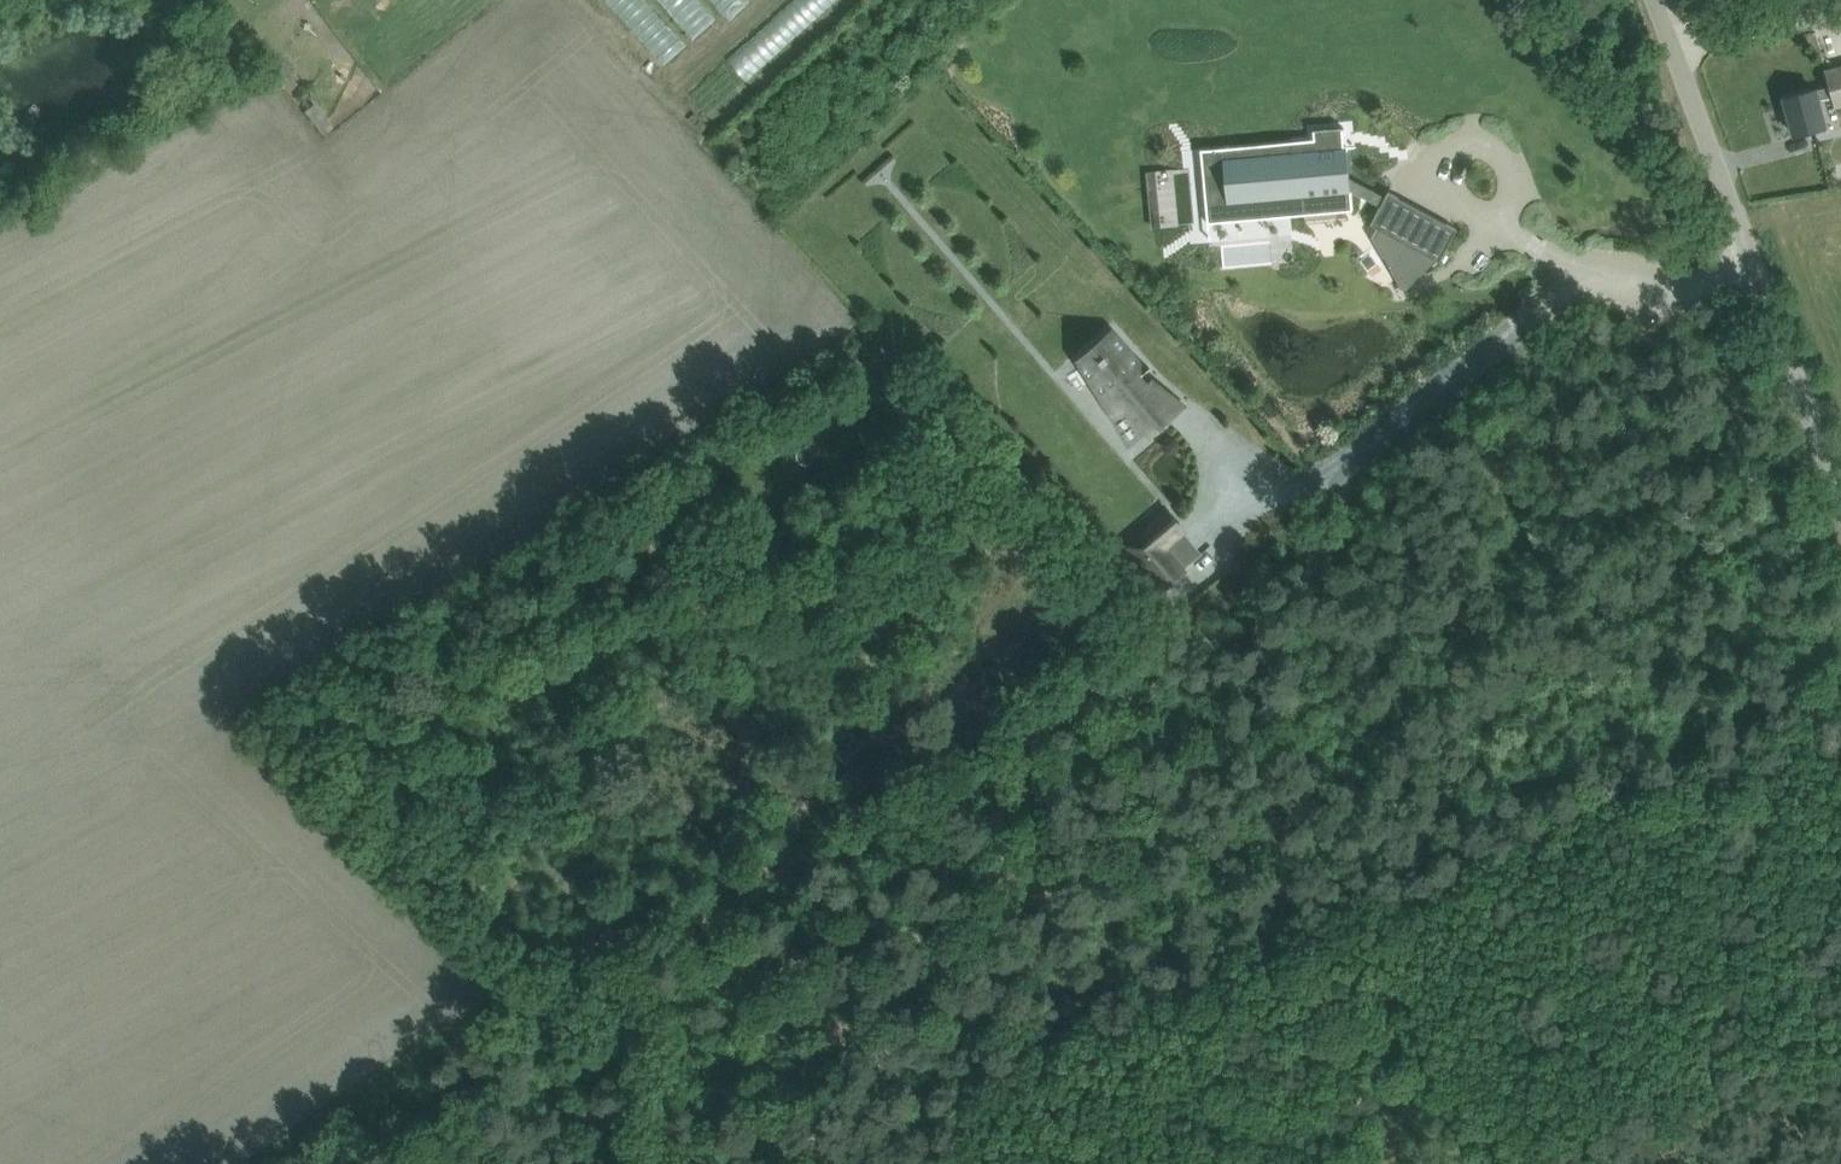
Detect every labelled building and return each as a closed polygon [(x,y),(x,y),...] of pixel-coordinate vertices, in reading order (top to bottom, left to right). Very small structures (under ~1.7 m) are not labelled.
[(1825,70),(1829,85),(1785,97),(1795,135),(1825,127),(1818,103),(1832,99),(1835,108),(1840,106),(1840,65),(1825,70)] [(315,105),(306,112),(322,134),(332,126),(315,105)] [(1294,150),(1226,157),(1230,203),(1303,197),(1305,214),(1353,209),(1351,191),(1380,206),(1371,224),(1380,229),(1376,236),(1410,285),(1436,260),(1440,262),(1458,229),(1388,192),(1386,196),(1350,177),(1347,146),(1336,147),(1335,130),(1345,130),(1345,126),(1311,129),(1311,130),(1313,130),(1314,139),(1294,141),(1294,150)] [(1177,206),(1160,208),(1162,226),(1179,225),(1177,206)] [(1165,420),(1178,403),(1153,383),(1150,387),(1140,376),(1150,368),(1150,367),(1145,371),(1113,333),(1097,346),(1094,344),(1096,347),(1080,361),(1112,414),(1126,405),(1150,433),(1165,420),(1169,425),(1169,424),(1165,420)] [(1154,524),(1146,531),(1161,547),(1144,562),(1165,586),(1183,570),(1163,548),(1183,530),(1165,510),(1154,524)]
